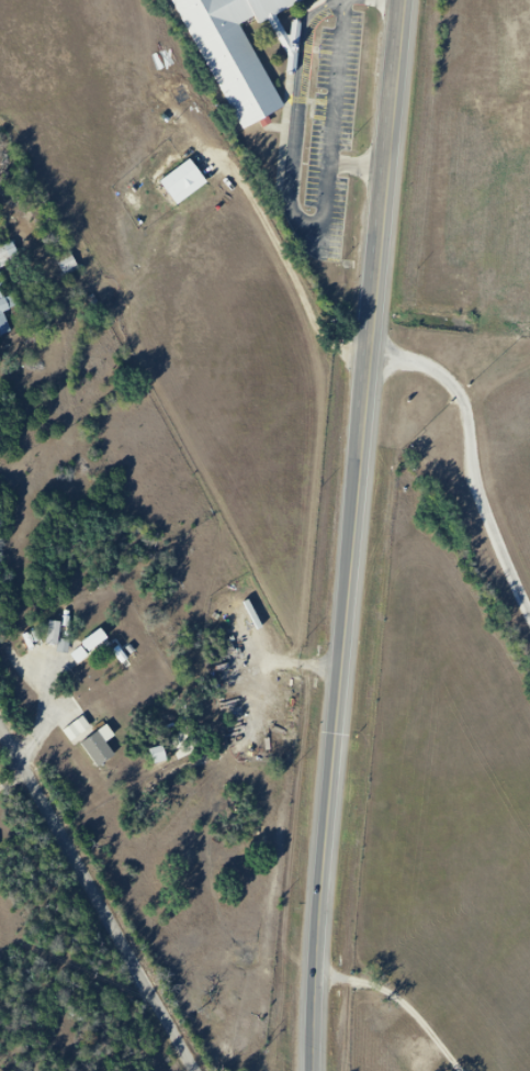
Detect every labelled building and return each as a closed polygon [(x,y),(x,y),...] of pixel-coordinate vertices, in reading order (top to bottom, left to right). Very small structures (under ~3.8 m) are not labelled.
[(247,140),(298,112),(260,38),(333,0),(173,0),(247,140)] [(199,167),(170,188),(181,203),(210,182),(199,167)] [(12,242),(0,248),(0,267),(19,257),(12,242)] [(64,277),(79,270),(70,252),(55,259),(64,277)] [(11,304),(7,293),(0,296),(0,308),(11,304)] [(59,652),(62,652),(61,622),(48,622),(49,646),(58,645),(59,652)] [(108,638),(99,629),(81,645),(90,655),(108,638)] [(113,729),(88,747),(109,779),(125,769),(112,749),(123,743),(113,729)]
